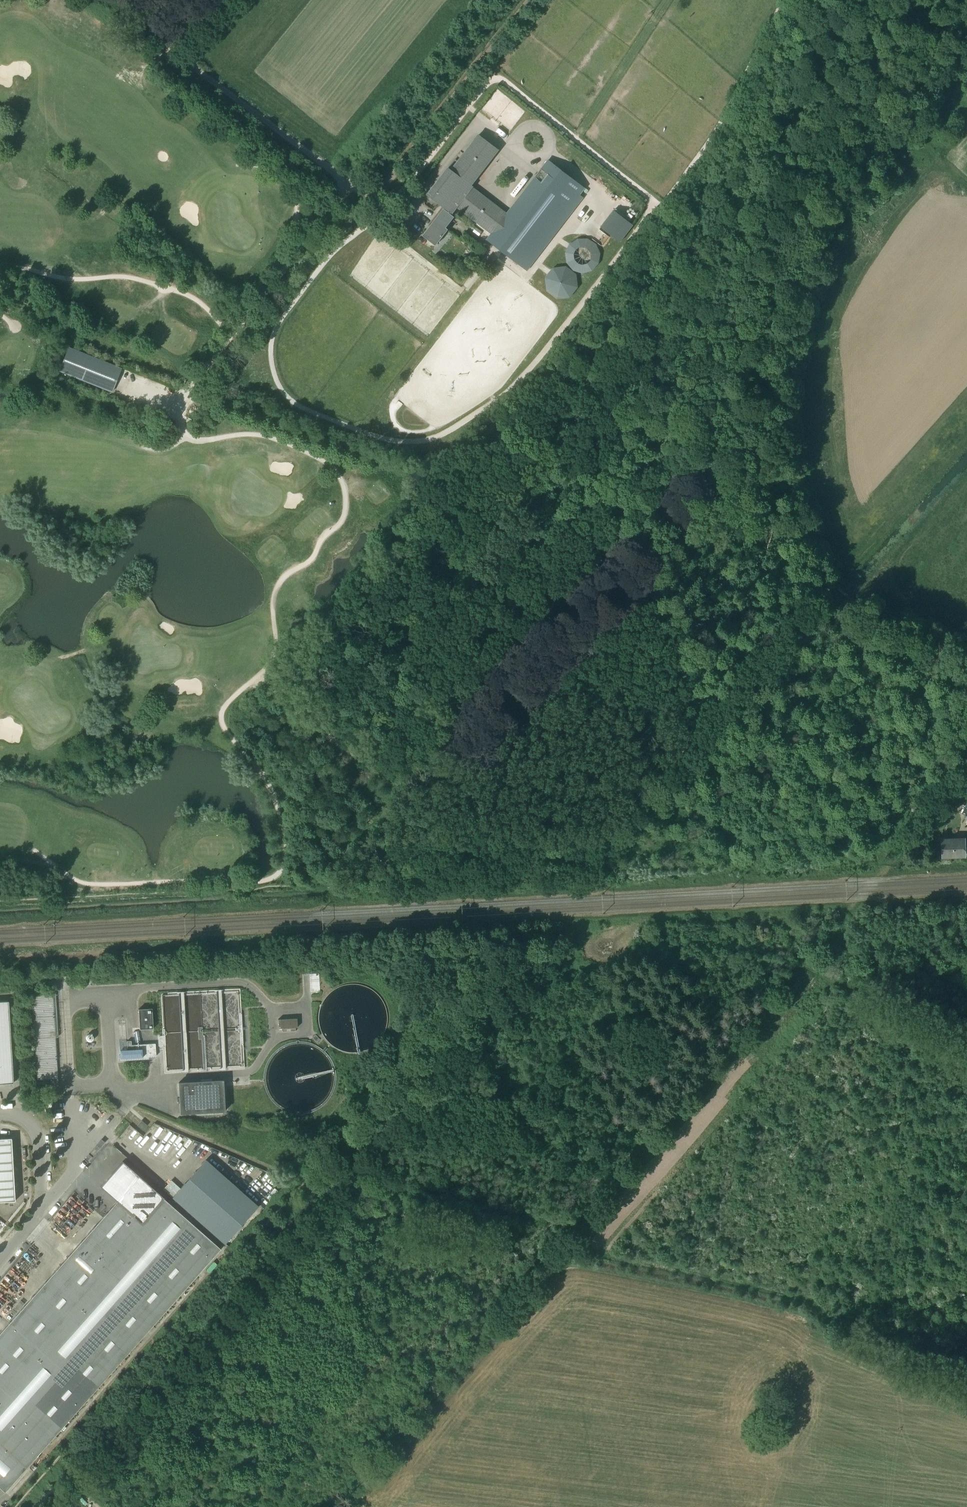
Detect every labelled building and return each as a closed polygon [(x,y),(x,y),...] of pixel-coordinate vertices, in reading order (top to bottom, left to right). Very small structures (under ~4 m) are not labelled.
[(473,186),(499,151),(479,136),(452,171),(449,169),(428,195),(445,208),(424,236),(437,246),(448,230),(446,228),(456,215),(454,214),(457,209),(492,235),(488,241),(524,269),(586,188),(549,160),(508,214),(474,188),(474,187),(473,186)] [(461,269),(461,268),(465,263),(459,258),(455,263),(454,264),(461,269)] [(112,393),(122,369),(68,347),(59,372),(112,393)] [(964,840),(941,841),(942,859),(964,858),(964,840)] [(312,974),(313,991),(321,991),(320,973),(312,974)] [(15,1084),(11,1001),(0,1002),(0,1084),(15,1084)] [(152,1009),(138,1010),(139,1030),(153,1029),(152,1009)] [(297,1028),(297,1019),(278,1020),(278,1029),(281,1029),(281,1032),(296,1032),(296,1028),(297,1028)] [(125,1020),(118,1021),(120,1059),(156,1057),(155,1044),(131,1045),(131,1041),(127,1041),(125,1020)] [(180,1115),(222,1112),(225,1112),(223,1080),(178,1083),(180,1115)] [(147,1126),(142,1121),(137,1126),(143,1130),(147,1126)] [(15,1202),(12,1139),(0,1139),(0,1203),(15,1202)] [(206,1160),(172,1198),(224,1244),(258,1206),(206,1160)] [(128,1165),(122,1170),(118,1174),(113,1179),(111,1182),(110,1184),(111,1187),(112,1191),(117,1195),(123,1198),(114,1206),(105,1216),(85,1237),(64,1262),(0,1333),(0,1442),(28,1466),(222,1244),(128,1165)] [(0,1442),(0,1488),(5,1492),(28,1466),(0,1442)]
